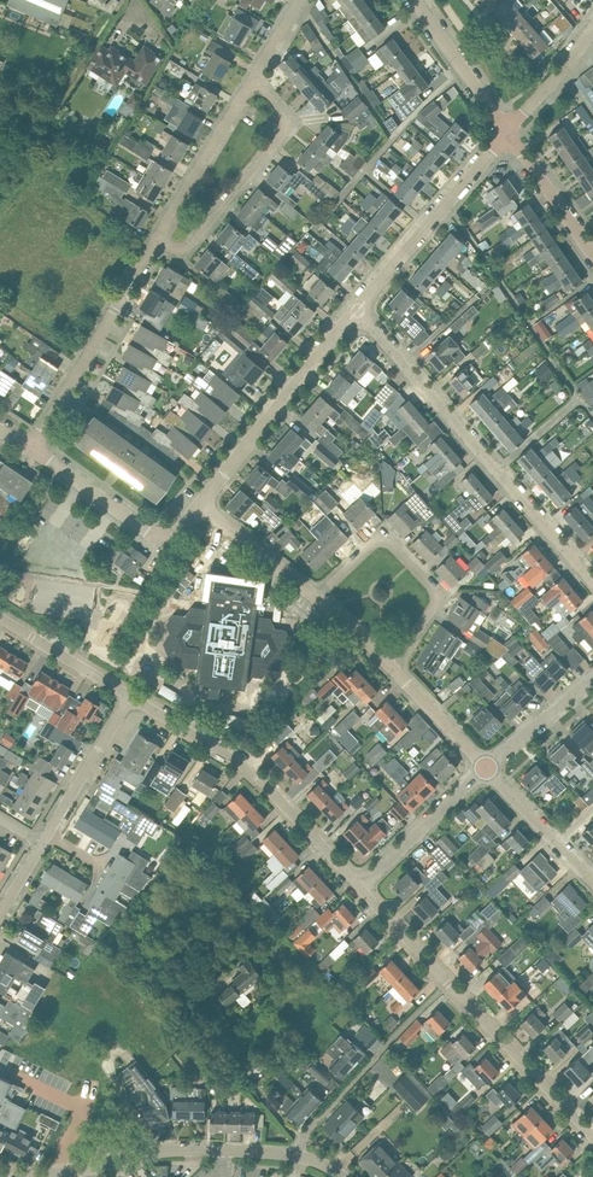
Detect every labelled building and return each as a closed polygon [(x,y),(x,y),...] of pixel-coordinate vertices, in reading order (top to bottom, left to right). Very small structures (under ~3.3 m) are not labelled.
[(58,25),(68,0),(9,0),(8,4),(58,25)] [(87,2),(112,13),(120,1),(118,0),(110,0),(107,4),(104,1),(105,0),(88,0),(87,2)] [(151,1),(163,9),(158,17),(164,24),(180,0),(152,0),(151,1)] [(191,5),(197,9),(203,0),(193,0),(191,2),(191,5)] [(239,4),(247,9),(250,3),(245,0),(241,0),(239,4)] [(364,0),(349,0),(339,7),(348,19),(367,5),(364,0)] [(509,0),(506,0),(494,10),(504,22),(518,10),(509,0)] [(548,3),(545,5),(551,12),(557,6),(552,1),(552,2),(550,4),(548,3)] [(320,11),(315,3),(310,11),(317,22),(323,18),(328,15),(324,8),(320,11)] [(357,31),(376,16),(367,5),(348,19),(357,31)] [(21,15),(0,6),(0,26),(14,32),(21,15)] [(235,18),(225,36),(239,45),(250,27),(254,29),(259,21),(237,8),(232,17),(235,18)] [(514,34),(528,22),(518,10),(504,22),(514,34)] [(562,33),(572,24),(562,13),(552,21),(562,33)] [(385,28),(376,16),(357,31),(366,43),(385,28)] [(317,22),(325,34),(331,31),(323,18),(317,22)] [(528,22),(514,34),(524,45),(538,33),(528,22)] [(301,27),(300,27),(307,37),(310,42),(317,37),(314,33),(307,23),(301,27)] [(335,37),(331,31),(325,34),(329,40),(335,37)] [(202,32),(199,38),(206,42),(209,36),(202,32)] [(538,33),(524,45),(534,57),(548,45),(538,33)] [(402,50),(393,38),(375,51),(384,63),(390,59),(402,50)] [(220,55),(224,47),(211,40),(204,52),(212,56),(203,70),(220,80),(231,62),(220,55)] [(345,64),(363,52),(359,46),(345,56),(339,45),(335,48),(334,48),(345,64)] [(89,66),(102,74),(97,81),(110,89),(114,82),(116,83),(125,70),(145,82),(161,58),(148,50),(143,51),(135,63),(112,48),(109,52),(102,47),(89,66)] [(402,50),(390,59),(399,71),(411,61),(402,50)] [(370,62),(363,52),(345,64),(352,75),(370,62)] [(333,60),(328,53),(321,58),(326,65),(333,60)] [(301,66),(308,60),(302,54),(296,59),(291,54),(279,64),(290,76),(301,66)] [(165,68),(181,78),(186,69),(170,59),(165,68)] [(408,82),(420,73),(411,61),(399,71),(392,76),(401,88),(404,85),(408,82)] [(300,88),(318,72),(320,70),(315,65),(307,72),(301,66),(290,76),(300,88)] [(590,69),(584,73),(592,85),(592,73),(590,69)] [(311,100),(329,83),(338,75),(335,71),(325,80),(318,72),(300,88),(311,100)] [(396,108),(405,119),(424,101),(424,100),(423,101),(417,94),(429,85),(420,73),(408,82),(401,88),(409,98),(396,108)] [(584,73),(578,78),(579,79),(575,82),(583,93),(590,87),(592,85),(584,73)] [(365,94),(371,90),(363,79),(357,83),(365,94)] [(195,82),(186,97),(208,110),(217,95),(195,82)] [(329,83),(311,100),(321,112),(339,95),(329,83)] [(592,104),(592,92),(590,87),(583,93),(591,106),(592,104)] [(372,89),(371,90),(365,94),(373,106),(380,101),(372,89)] [(165,90),(160,98),(173,106),(174,105),(179,107),(175,115),(173,114),(169,121),(166,125),(176,131),(178,127),(182,129),(193,135),(202,119),(188,110),(191,106),(184,102),(165,90)] [(134,91),(126,103),(137,110),(145,97),(134,91)] [(347,106),(342,111),(351,121),(349,122),(356,125),(357,124),(372,113),(367,106),(368,105),(363,99),(359,96),(347,106)] [(437,115),(443,109),(435,100),(421,113),(428,118),(438,127),(459,144),(469,132),(472,135),(482,123),(477,117),(466,130),(456,121),(451,127),(437,115)] [(583,122),(590,119),(583,104),(576,107),(583,122)] [(428,118),(421,113),(416,118),(423,123),(428,118)] [(398,126),(392,116),(384,121),(391,133),(398,126)] [(592,119),(586,123),(589,128),(582,133),(582,134),(592,126),(592,120),(592,119)] [(335,130),(328,124),(318,136),(330,146),(337,152),(348,139),(350,132),(337,126),(335,130)] [(549,136),(558,150),(573,140),(563,126),(549,136)] [(582,134),(585,137),(589,134),(589,133),(591,131),(592,134),(592,126),(582,134)] [(459,144),(438,127),(433,132),(441,139),(436,145),(449,156),(459,144)] [(164,130),(160,136),(170,142),(164,152),(167,154),(178,160),(188,144),(177,138),(174,135),(173,136),(164,130)] [(153,151),(143,145),(125,134),(120,143),(148,160),(153,151)] [(330,146),(318,136),(308,148),(320,158),(328,165),(334,158),(325,151),(330,146)] [(147,139),(143,145),(153,151),(156,145),(147,139)] [(411,145),(419,151),(424,145),(417,139),(411,145)] [(583,154),(573,140),(558,150),(568,164),(583,154)] [(419,151),(411,145),(407,150),(414,156),(419,151)] [(425,157),(439,168),(449,156),(436,145),(425,157)] [(308,148),(298,160),(309,170),(320,158),(308,148)] [(350,152),(344,159),(358,171),(367,160),(359,153),(356,157),(350,152)] [(592,167),(583,154),(568,164),(578,178),(592,167)] [(415,169),(428,180),(439,168),(425,157),(415,169)] [(358,171),(344,159),(339,165),(353,177),(358,171)] [(144,174),(162,186),(172,171),(153,160),(144,174)] [(391,168),(382,161),(377,166),(400,186),(395,193),(408,204),(418,192),(405,181),(398,174),(391,168)] [(396,163),(391,168),(398,174),(403,169),(396,163)] [(312,181),(299,170),(296,174),(294,172),(291,174),(279,164),(267,179),(284,193),(290,186),(295,190),(301,183),(307,188),(312,181)] [(578,178),(587,191),(592,187),(592,169),(592,167),(578,178)] [(103,177),(125,191),(128,192),(132,184),(108,169),(103,177)] [(405,181),(418,192),(428,180),(415,169),(410,175),(405,181)] [(162,186),(144,174),(139,171),(135,178),(140,181),(135,190),(138,192),(153,201),(162,186)] [(99,175),(94,182),(98,185),(97,185),(104,189),(120,199),(122,197),(125,191),(103,177),(102,177),(99,175)] [(516,186),(510,177),(495,187),(501,196),(495,200),(500,207),(497,209),(493,209),(477,220),(483,229),(518,205),(513,199),(520,195),(514,187),(516,186)] [(335,199),(321,188),(312,181),(307,188),(322,200),(325,196),(332,202),(335,199)] [(335,199),(340,192),(327,181),(321,188),(335,199)] [(248,201),(261,212),(266,205),(274,211),(279,205),(259,188),(248,201)] [(385,204),(370,192),(365,198),(372,204),(380,210),(392,222),(403,209),(390,198),(385,204)] [(124,206),(119,214),(128,220),(132,222),(138,226),(138,225),(140,227),(145,219),(143,218),(147,210),(137,204),(126,197),(125,199),(123,201),(121,204),(124,206)] [(368,210),(372,204),(365,198),(360,204),(368,210)] [(255,218),(261,212),(248,201),(237,214),(250,225),(250,224),(258,230),(263,224),(255,218)] [(299,212),(286,201),(280,208),(293,219),(299,212)] [(515,212),(520,220),(506,230),(505,230),(509,236),(537,216),(528,203),(515,212)] [(382,233),(392,222),(380,210),(369,222),(382,233)] [(345,222),(352,228),(357,222),(350,216),(345,222)] [(546,229),(537,216),(509,236),(513,242),(528,231),(533,238),(546,229)] [(352,228),(345,222),(340,228),(347,234),(352,228)] [(372,245),(382,233),(369,222),(359,234),(372,245)] [(241,234),(242,233),(230,223),(223,231),(222,229),(216,236),(218,238),(217,239),(235,254),(242,245),(249,251),(258,241),(249,233),(246,237),(241,234)] [(528,261),(555,242),(546,229),(533,238),(538,245),(523,255),(528,261)] [(454,256),(461,262),(468,267),(473,261),(460,250),(465,244),(451,232),(441,244),(454,256)] [(362,257),(372,245),(359,234),(349,246),(362,257)] [(283,248),(268,236),(262,243),(282,260),(287,254),(293,247),(297,242),(292,237),(283,248)] [(349,246),(344,251),(330,239),(326,236),(321,242),(352,269),(362,257),(349,246)] [(483,241),(478,244),(483,251),(490,246),(485,239),(483,241)] [(352,269),(321,242),(316,247),(320,250),(320,251),(334,263),(328,270),(341,281),(352,269)] [(532,267),(546,257),(551,264),(564,254),(555,242),(528,261),(532,267)] [(444,268),(454,256),(441,244),(431,256),(444,268)] [(291,257),(290,257),(303,269),(310,261),(297,250),(293,247),(287,254),(291,257)] [(217,282),(229,267),(208,249),(208,250),(209,250),(205,256),(204,255),(196,264),(217,282)] [(551,264),(556,271),(550,276),(549,275),(541,281),(546,287),(573,267),(564,254),(551,264)] [(434,279),(444,268),(431,256),(420,268),(434,279)] [(259,272),(244,260),(238,267),(253,279),(259,272)] [(486,283),(468,267),(461,262),(456,267),(463,273),(461,275),(480,290),(486,283)] [(162,270),(156,281),(172,291),(176,283),(186,289),(192,281),(182,275),(182,274),(168,266),(164,272),(162,270)] [(573,267),(546,287),(550,292),(564,283),(569,290),(582,280),(573,267)] [(420,268),(410,280),(424,292),(434,279),(420,268)] [(282,287),(288,279),(276,269),(269,276),(282,287)] [(322,302),(334,289),(320,277),(320,278),(314,273),(303,286),(322,302)] [(446,279),(441,285),(448,290),(452,285),(446,279)] [(244,304),(221,285),(216,292),(238,311),(244,304)] [(260,313),(274,297),(260,285),(247,302),(260,313)] [(441,285),(436,291),(445,299),(451,293),(448,290),(441,285)] [(498,285),(491,289),(500,302),(507,298),(498,285)] [(165,298),(151,289),(141,306),(155,315),(161,305),(169,310),(173,303),(165,298)] [(402,289),(390,304),(397,309),(392,315),(406,332),(413,339),(418,346),(427,338),(430,335),(425,330),(416,319),(413,323),(405,316),(402,314),(414,300),(414,299),(409,295),(410,294),(408,293),(407,293),(402,289)] [(519,291),(514,295),(520,304),(526,300),(519,291)] [(579,309),(555,326),(559,331),(575,320),(583,314),(592,307),(592,300),(587,292),(573,301),(579,309)] [(307,324),(311,319),(310,316),(314,311),(293,293),(284,304),(307,324)] [(545,310),(561,300),(556,293),(540,304),(545,310)] [(185,296),(181,302),(194,310),(202,315),(202,314),(206,317),(209,312),(206,310),(206,309),(198,304),(185,296)] [(194,310),(181,302),(177,309),(190,316),(194,310)] [(302,329),(307,324),(284,304),(274,315),(295,333),(299,329),(302,329)] [(583,314),(592,327),(592,326),(592,307),(583,314)] [(450,325),(456,332),(468,320),(464,315),(463,314),(450,325)] [(438,327),(445,320),(441,315),(433,322),(438,327)] [(225,327),(247,346),(256,336),(235,317),(235,318),(233,317),(228,322),(228,323),(225,327)] [(575,320),(559,331),(563,337),(572,330),(579,325),(575,320)] [(131,344),(168,366),(174,356),(163,349),(168,340),(142,324),(142,325),(142,326),(136,337),(135,336),(135,337),(142,342),(139,348),(131,344)] [(273,359),(287,342),(268,326),(262,333),(269,339),(261,348),(273,359)] [(219,334),(242,353),(247,346),(225,327),(219,334)] [(548,329),(541,334),(545,341),(552,336),(548,329)] [(477,358),(497,341),(495,338),(491,335),(472,352),(477,358)] [(37,349),(44,354),(50,346),(35,336),(30,343),(27,342),(23,347),(34,354),(37,349)] [(440,369),(453,359),(457,364),(467,356),(450,336),(428,355),(440,369)] [(216,338),(204,353),(210,358),(222,344),(216,338)] [(590,338),(578,347),(581,353),(592,344),(592,342),(590,338)] [(156,360),(168,366),(131,344),(130,344),(131,345),(124,356),(124,355),(123,356),(131,361),(127,367),(125,366),(157,385),(163,376),(152,368),(156,360)] [(581,353),(586,359),(592,354),(592,344),(581,353)] [(360,350),(347,366),(356,373),(360,377),(358,379),(365,385),(375,374),(376,375),(381,370),(382,370),(360,350)] [(247,379),(252,383),(264,370),(244,353),(240,359),(237,356),(228,366),(233,370),(227,376),(239,387),(247,379)] [(4,368),(10,372),(18,360),(12,356),(4,368)] [(41,357),(32,371),(49,382),(58,368),(41,357)] [(545,362),(538,369),(546,379),(554,372),(545,362)] [(483,379),(476,370),(477,369),(472,363),(464,370),(463,369),(450,380),(463,396),(483,379)] [(121,390),(114,385),(151,408),(157,398),(146,390),(151,382),(157,386),(157,385),(125,366),(124,367),(125,367),(118,378),(117,379),(125,383),(121,390)] [(13,384),(15,380),(16,379),(0,369),(0,391),(5,394),(4,395),(5,395),(13,384)] [(210,370),(204,378),(198,375),(191,383),(219,405),(223,399),(230,405),(231,404),(238,394),(239,394),(240,393),(210,370)] [(49,382),(32,371),(23,385),(15,380),(13,384),(24,391),(26,388),(40,396),(49,382)] [(340,373),(328,388),(339,398),(339,397),(341,399),(340,399),(347,405),(363,386),(348,373),(345,377),(340,373)] [(486,391),(498,380),(493,375),(481,386),(486,391)] [(480,415),(519,382),(514,377),(503,386),(502,386),(488,398),(483,392),(470,403),(480,415)] [(555,380),(550,385),(555,391),(561,386),(555,380)] [(588,401),(592,398),(591,395),(592,394),(592,386),(588,390),(581,381),(576,384),(588,401)] [(387,382),(375,397),(381,402),(385,405),(387,407),(388,408),(401,394),(394,388),(387,382)] [(523,388),(519,382),(480,415),(491,427),(504,416),(498,410),(523,388)] [(196,399),(185,392),(178,401),(205,423),(209,417),(217,422),(217,421),(225,411),(226,410),(219,405),(191,383),(191,384),(202,392),(196,399)] [(139,401),(151,408),(114,385),(113,386),(114,386),(107,397),(106,398),(114,402),(110,409),(140,427),(141,424),(145,417),(135,409),(139,401)] [(311,407),(324,418),(328,414),(334,419),(340,413),(321,396),(311,407)] [(38,397),(34,403),(42,407),(46,402),(38,397)] [(390,410),(387,414),(388,415),(400,429),(401,428),(403,426),(409,421),(420,412),(409,400),(403,405),(398,409),(393,413),(390,410)] [(171,409),(164,418),(198,445),(191,440),(196,434),(203,439),(203,438),(211,428),(211,429),(212,428),(205,423),(178,401),(177,401),(188,409),(182,417),(171,409)] [(385,405),(380,411),(383,414),(388,408),(387,407),(385,405)] [(320,423),(324,418),(311,407),(301,418),(320,435),(326,428),(320,423)] [(374,407),(361,423),(369,431),(373,427),(383,414),(380,411),(374,407)] [(147,428),(141,424),(140,427),(110,409),(106,416),(105,416),(104,416),(114,421),(120,423),(128,428),(137,434),(141,437),(147,428)] [(389,438),(379,447),(384,453),(395,445),(408,434),(418,445),(420,443),(429,435),(424,429),(430,424),(420,412),(409,421),(403,426),(401,428),(400,429),(398,431),(392,436),(389,438)] [(534,421),(528,415),(521,422),(526,427),(534,421)] [(353,416),(347,423),(364,438),(370,431),(369,431),(361,423),(353,416)] [(509,422),(504,416),(491,427),(501,439),(514,428),(521,422),(516,416),(509,422)] [(583,422),(590,432),(592,430),(592,422),(589,417),(583,422)] [(113,430),(96,418),(81,438),(87,443),(85,446),(85,447),(86,446),(95,453),(95,454),(96,454),(98,451),(104,456),(102,459),(103,460),(103,459),(113,467),(114,468),(115,466),(122,471),(121,473),(122,473),(132,480),(132,481),(133,481),(135,478),(142,483),(139,486),(140,487),(140,486),(149,493),(150,494),(152,491),(159,495),(174,475),(157,462),(154,466),(110,434),(113,430)] [(157,427),(153,432),(149,436),(177,457),(182,451),(189,457),(190,456),(189,456),(197,446),(198,446),(198,445),(164,418),(174,427),(168,434),(157,427)] [(372,433),(369,436),(378,447),(379,447),(389,438),(392,436),(385,428),(379,434),(378,434),(374,429),(373,427),(369,431),(370,431),(372,433)] [(153,432),(147,428),(141,437),(149,443),(157,450),(164,457),(172,465),(173,465),(172,464),(177,457),(149,436),(153,432)] [(514,428),(501,439),(511,451),(524,440),(514,428)] [(307,449),(312,443),(304,435),(302,437),(292,429),(280,442),(291,452),(299,442),(307,449)] [(401,472),(410,484),(423,473),(428,468),(429,467),(451,448),(441,436),(430,445),(434,450),(423,461),(424,462),(417,468),(415,466),(410,464),(401,472)] [(338,457),(343,451),(332,441),(327,448),(338,457)] [(531,447),(518,458),(528,471),(553,448),(555,446),(550,441),(535,453),(531,447)] [(299,459),(291,452),(280,442),(268,456),(287,473),(299,459)] [(321,444),(314,452),(332,468),(339,460),(321,444)] [(462,460),(451,448),(429,467),(439,479),(434,483),(440,489),(458,473),(453,468),(462,460)] [(553,448),(528,471),(538,482),(551,471),(564,460),(553,448)] [(0,460),(0,528),(4,530),(13,517),(19,508),(21,509),(39,481),(30,475),(29,476),(28,478),(22,474),(24,471),(23,470),(23,471),(16,466),(17,466),(15,465),(11,472),(5,468),(8,465),(0,460)] [(385,460),(382,462),(383,480),(393,480),(396,470),(390,463),(385,460)] [(549,494),(581,466),(576,460),(556,477),(551,471),(538,482),(549,494)] [(566,488),(581,475),(586,481),(592,474),(592,473),(584,463),(581,466),(549,494),(559,506),(572,495),(566,488)] [(270,474),(271,474),(259,465),(247,480),(258,489),(259,488),(264,491),(269,484),(274,488),(280,481),(270,474)] [(431,472),(428,468),(423,473),(426,477),(431,472)] [(483,484),(472,472),(461,481),(472,494),(483,484)] [(287,482),(305,498),(312,490),(293,475),(287,482)] [(354,481),(340,494),(350,505),(352,502),(353,503),(344,513),(350,520),(358,528),(359,528),(359,527),(374,513),(375,513),(373,511),(375,508),(369,502),(381,491),(372,481),(362,490),(354,481)] [(459,516),(477,500),(482,506),(493,496),(483,484),(472,494),(465,499),(460,503),(453,510),(459,516)] [(574,528),(592,513),(582,501),(592,491),(589,486),(570,503),(573,507),(564,515),(574,528)] [(326,488),(319,495),(332,509),(339,502),(326,488)] [(260,517),(265,511),(241,490),(240,490),(241,491),(236,496),(228,505),(246,521),(254,511),(260,517)] [(388,519),(404,535),(403,536),(404,536),(421,520),(425,525),(438,513),(418,493),(407,504),(405,502),(388,519),(388,520),(388,519)] [(456,498),(460,503),(465,499),(461,494),(456,498)] [(270,495),(264,503),(275,512),(281,505),(270,495)] [(332,509),(319,495),(313,501),(322,511),(326,515),(327,515),(332,509)] [(514,520),(503,508),(493,518),(503,530),(514,520)] [(348,538),(349,538),(327,515),(326,515),(322,511),(317,515),(323,522),(321,524),(326,529),(322,533),(323,534),(318,539),(332,553),(348,538)] [(592,513),(574,528),(585,540),(592,533),(592,527),(590,524),(592,522),(592,511),(592,513)] [(452,529),(455,533),(458,536),(473,524),(467,517),(452,529)] [(273,531),(264,540),(270,546),(288,528),(290,526),(283,519),(272,530),(273,531)] [(494,548),(508,536),(514,542),(524,532),(514,520),(503,530),(497,535),(491,540),(489,541),(494,548)] [(288,528),(270,546),(279,552),(290,542),(296,549),(302,543),(288,528)] [(427,560),(428,561),(443,547),(427,530),(412,544),(413,545),(428,560),(427,560)] [(458,536),(455,533),(445,542),(450,548),(460,539),(458,536)] [(332,553),(318,539),(302,554),(302,553),(302,554),(316,569),(316,568),(332,553)] [(129,543),(115,563),(135,577),(149,557),(129,543)] [(523,574),(544,555),(534,543),(522,553),(523,554),(515,560),(520,566),(514,571),(513,570),(505,572),(503,574),(503,573),(502,574),(507,580),(499,587),(503,591),(523,574)] [(501,550),(484,564),(492,572),(508,558),(501,550)] [(555,567),(544,555),(523,574),(532,584),(537,580),(542,576),(543,577),(555,567)] [(452,586),(467,572),(451,556),(436,570),(437,570),(452,586)] [(477,556),(468,564),(476,573),(485,565),(484,564),(477,556)] [(170,634),(163,643),(168,654),(179,656),(183,666),(198,669),(196,682),(246,688),(248,671),(250,676),(263,678),(269,669),(281,670),(288,660),(284,650),(291,641),(286,630),(275,628),(271,618),(256,616),(261,583),(211,576),(206,613),(204,608),(192,606),(185,615),(174,614),(166,624),(170,634)] [(554,605),(573,588),(563,576),(551,586),(552,587),(540,597),(550,608),(554,605)] [(511,600),(517,607),(534,593),(528,586),(511,600)] [(554,605),(564,618),(584,601),(573,588),(554,605)] [(534,593),(517,607),(524,615),(540,601),(534,593)] [(502,655),(508,650),(510,648),(491,636),(491,637),(478,629),(480,625),(474,621),(480,611),(484,613),(490,604),(475,594),(469,602),(460,597),(460,598),(448,616),(448,615),(447,616),(474,634),(470,639),(484,648),(484,647),(499,658),(502,655)] [(591,610),(580,620),(584,625),(572,636),(578,642),(584,637),(592,629),(592,611),(591,610)] [(541,632),(548,640),(557,633),(560,629),(554,622),(541,632)] [(458,637),(458,636),(441,625),(441,626),(429,644),(445,655),(450,658),(463,640),(458,637)] [(538,631),(536,629),(528,635),(541,651),(549,645),(538,631)] [(584,637),(592,648),(592,629),(584,637)] [(557,633),(548,640),(556,649),(556,650),(565,643),(557,633)] [(470,639),(464,649),(477,658),(484,648),(470,639)] [(434,673),(433,673),(445,655),(429,644),(417,662),(416,663),(433,674),(434,673)] [(4,668),(13,654),(0,646),(0,666),(4,668)] [(575,648),(572,650),(570,648),(567,652),(579,664),(584,658),(575,648)] [(508,650),(502,655),(512,667),(519,661),(508,650)] [(540,663),(556,680),(568,669),(552,652),(540,663)] [(567,652),(563,655),(565,657),(563,659),(573,670),(579,664),(567,652)] [(28,663),(13,654),(4,668),(0,674),(9,680),(10,679),(14,682),(6,695),(7,695),(1,705),(8,709),(21,687),(21,686),(15,682),(18,677),(19,677),(28,663)] [(535,681),(534,681),(544,692),(556,680),(540,663),(539,661),(527,673),(535,681)] [(477,675),(470,682),(480,693),(487,685),(481,680),(489,672),(486,668),(477,675)] [(349,698),(367,680),(356,669),(348,676),(341,669),(333,678),(344,690),(343,691),(349,698)] [(40,670),(28,691),(21,687),(8,709),(18,715),(29,696),(41,703),(55,679),(40,670)] [(465,681),(460,675),(449,684),(454,690),(465,681)] [(504,678),(499,683),(505,689),(510,684),(504,678)] [(56,712),(70,688),(55,679),(41,703),(52,710),(39,734),(48,739),(56,725),(62,715),(56,712)] [(330,680),(317,692),(324,700),(337,687),(330,680)] [(367,680),(349,698),(355,704),(362,698),(367,702),(378,692),(367,680)] [(523,707),(534,695),(519,680),(507,691),(523,707)] [(473,689),(467,683),(455,693),(461,699),(473,689)] [(178,704),(183,696),(163,684),(158,692),(178,704)] [(511,718),(523,707),(507,691),(495,702),(511,718)] [(67,708),(62,715),(56,725),(70,734),(80,717),(88,721),(97,705),(85,697),(80,706),(77,705),(73,711),(67,708)] [(375,711),(380,716),(369,726),(375,733),(379,729),(397,712),(386,700),(375,711)] [(488,736),(502,723),(486,706),(472,720),(488,736)] [(360,717),(353,710),(331,731),(338,739),(348,729),(360,717)] [(397,712),(379,729),(390,741),(397,734),(408,723),(397,712)] [(322,723),(321,724),(327,730),(338,720),(332,714),(329,717),(322,723)] [(231,719),(229,728),(248,731),(249,722),(231,719)] [(592,749),(592,730),(584,720),(570,733),(589,753),(592,749)] [(287,722),(271,737),(277,744),(293,730),(287,722)] [(70,734),(56,725),(48,739),(54,743),(55,741),(60,744),(49,762),(53,764),(66,771),(77,752),(68,746),(74,737),(78,739),(70,734)] [(404,736),(399,741),(406,749),(422,734),(423,733),(415,726),(413,728),(404,736)] [(423,733),(422,734),(429,741),(437,733),(431,726),(423,733)] [(359,740),(348,729),(338,739),(353,754),(363,746),(358,741),(359,740)] [(130,749),(122,762),(140,772),(145,764),(150,767),(156,757),(162,747),(140,733),(139,734),(140,734),(131,749),(130,749)] [(285,769),(295,760),(287,751),(293,746),(287,741),(272,755),(285,769)] [(555,763),(557,761),(563,767),(567,764),(572,769),(579,763),(573,758),(576,755),(564,743),(563,744),(560,742),(547,755),(555,763)] [(387,752),(378,743),(366,754),(375,763),(387,752)] [(438,760),(430,768),(442,781),(457,767),(437,747),(431,753),(438,760)] [(330,748),(313,764),(321,772),(337,756),(330,748)] [(0,761),(0,790),(9,775),(2,770),(13,753),(8,749),(2,758),(0,761)] [(155,760),(142,781),(150,786),(156,775),(174,786),(189,761),(173,750),(163,765),(155,760)] [(37,754),(33,760),(49,770),(53,764),(49,762),(41,757),(37,754)] [(389,763),(395,768),(403,777),(409,772),(394,757),(389,762),(389,763)] [(116,758),(98,787),(99,788),(116,798),(126,804),(132,796),(120,788),(122,784),(119,782),(122,777),(138,787),(139,784),(142,780),(143,777),(145,775),(140,772),(122,762),(121,764),(115,760),(116,758)] [(592,779),(592,766),(587,759),(580,765),(592,779)] [(49,770),(33,760),(32,762),(36,764),(34,769),(46,776),(49,770)] [(285,769),(298,783),(313,769),(308,763),(303,768),(295,760),(285,769)] [(355,762),(343,773),(349,780),(361,769),(355,762)] [(547,785),(557,796),(570,784),(560,774),(557,777),(552,772),(548,776),(537,765),(522,779),(533,790),(531,792),(535,796),(537,794),(540,794),(544,791),(544,788),(540,784),(544,781),(547,785)] [(199,788),(209,794),(219,778),(202,768),(193,784),(189,791),(196,795),(199,788)] [(404,789),(398,795),(412,810),(412,809),(423,798),(409,784),(403,777),(395,768),(389,774),(404,789)] [(21,771),(18,777),(47,794),(54,782),(46,776),(34,769),(33,770),(34,770),(30,777),(21,771)] [(409,784),(423,798),(434,788),(435,788),(421,773),(409,784)] [(47,794),(18,777),(15,782),(24,788),(19,795),(39,807),(47,794)] [(321,807),(331,798),(323,789),(328,784),(323,779),(308,793),(321,807)] [(358,794),(358,793),(350,801),(356,808),(362,803),(364,804),(368,800),(366,798),(372,792),(366,786),(358,794)] [(77,822),(75,826),(86,833),(87,831),(93,835),(103,819),(92,813),(96,806),(97,804),(108,810),(116,798),(99,788),(94,795),(94,794),(93,795),(94,795),(89,803),(89,802),(78,820),(78,819),(76,822),(77,822)] [(187,795),(178,788),(166,804),(175,811),(187,795)] [(212,800),(219,805),(228,795),(221,789),(212,800)] [(230,803),(225,808),(237,821),(242,816),(252,806),(240,793),(231,801),(230,802),(230,803)] [(6,796),(3,802),(31,819),(39,807),(19,795),(15,801),(6,796)] [(380,800),(375,795),(364,805),(369,810),(380,800)] [(321,807),(334,821),(349,807),(344,801),(339,806),(331,798),(321,807)] [(482,827),(500,810),(488,798),(479,806),(475,802),(465,811),(479,826),(480,825),(482,827)] [(221,807),(214,801),(197,820),(206,827),(212,820),(210,818),(221,807)] [(398,802),(390,809),(400,820),(408,813),(398,802)] [(174,819),(172,822),(178,826),(191,808),(185,804),(174,819)] [(242,816),(237,821),(245,829),(250,824),(255,829),(256,827),(265,819),(252,806),(242,816)] [(500,810),(482,827),(472,836),(477,842),(487,832),(493,839),(511,822),(500,810)] [(93,835),(92,837),(93,837),(94,835),(100,839),(99,840),(111,847),(113,844),(115,842),(114,842),(121,830),(124,825),(130,815),(122,811),(117,820),(118,821),(115,827),(103,819),(93,835)] [(141,813),(126,837),(138,844),(145,831),(152,835),(159,824),(141,813)] [(344,832),(354,843),(367,831),(362,825),(368,819),(363,814),(344,832)] [(566,815),(556,824),(562,830),(572,821),(566,815)] [(367,831),(354,843),(364,854),(387,833),(376,822),(367,831)] [(592,844),(592,823),(582,834),(592,845),(592,844)] [(287,842),(274,829),(264,839),(276,852),(287,842)] [(529,841),(518,829),(501,844),(512,856),(518,850),(519,851),(529,841)] [(233,845),(239,851),(251,840),(245,833),(233,845)] [(437,841),(451,856),(459,849),(445,834),(437,841)] [(251,840),(239,851),(245,858),(258,847),(251,840)] [(287,864),(289,865),(299,856),(287,842),(276,852),(267,860),(275,869),(263,880),(272,889),(274,887),(287,875),(288,874),(282,868),(287,864)] [(487,851),(480,844),(469,855),(472,858),(462,868),(465,872),(476,862),(487,851)] [(4,865),(11,852),(0,845),(0,863),(4,865)] [(452,860),(438,845),(430,853),(444,868),(452,860)] [(109,871),(108,871),(126,882),(132,886),(140,890),(152,876),(143,870),(149,860),(142,855),(133,850),(127,858),(125,857),(126,856),(123,855),(123,856),(119,853),(112,865),(114,866),(110,872),(109,871)] [(487,851),(476,862),(483,870),(489,877),(494,872),(488,866),(495,859),(487,851)] [(504,887),(520,872),(538,891),(557,872),(546,861),(545,862),(542,860),(545,858),(540,852),(521,871),(514,864),(497,880),(504,887)] [(42,880),(36,891),(49,899),(55,888),(60,891),(70,874),(69,875),(63,872),(64,870),(52,863),(50,866),(48,868),(49,869),(42,880)] [(399,891),(405,897),(427,877),(416,865),(394,886),(397,889),(396,890),(398,892),(399,891)] [(305,894),(310,889),(321,879),(308,866),(298,876),(294,879),(299,884),(298,886),(305,894)] [(414,907),(426,920),(449,900),(437,887),(447,876),(441,869),(434,876),(425,885),(431,891),(414,907)] [(86,914),(82,920),(91,926),(97,917),(112,925),(118,918),(128,907),(115,899),(120,890),(135,899),(140,890),(132,886),(126,882),(108,871),(108,872),(110,873),(106,879),(105,878),(98,889),(100,891),(92,903),(93,903),(86,914)] [(60,891),(71,898),(68,903),(67,902),(62,912),(58,919),(70,926),(79,910),(74,908),(85,890),(86,891),(87,888),(86,888),(88,885),(77,877),(76,879),(70,875),(71,874),(70,874),(60,891)] [(281,894),(293,882),(287,875),(274,887),(281,894)] [(310,889),(316,895),(311,900),(317,907),(322,902),(323,902),(333,893),(321,879),(310,889)] [(575,889),(570,884),(556,897),(552,901),(555,904),(553,905),(560,913),(557,916),(562,921),(568,921),(574,927),(582,919),(577,913),(587,904),(576,892),(574,894),(572,891),(575,889)] [(257,904),(263,899),(261,897),(260,898),(255,892),(250,896),(257,904)] [(34,894),(29,901),(43,909),(47,902),(34,894)] [(534,917),(539,911),(541,913),(551,903),(545,896),(529,911),(534,917)] [(478,908),(466,919),(471,923),(476,929),(482,924),(484,922),(490,916),(499,909),(491,901),(481,911),(478,908)] [(323,913),(316,920),(327,931),(333,925),(340,932),(347,926),(356,918),(343,903),(333,912),(329,908),(323,913)] [(305,929),(320,914),(313,907),(298,922),(305,929)] [(499,909),(490,916),(495,921),(503,914),(499,909)] [(53,942),(63,925),(38,910),(34,916),(39,919),(40,924),(37,925),(38,928),(35,932),(53,942)] [(468,948),(459,956),(466,964),(465,966),(469,970),(471,969),(472,970),(481,962),(483,960),(481,958),(492,948),(494,951),(502,943),(489,928),(496,922),(495,921),(490,916),(484,922),(482,924),(476,929),(475,931),(485,942),(475,951),(470,946),(468,948)] [(82,920),(77,929),(86,935),(92,926),(91,926),(82,920)] [(445,923),(436,931),(449,945),(457,937),(459,935),(464,940),(475,931),(476,929),(471,923),(465,929),(460,924),(455,928),(447,921),(445,923)] [(583,935),(575,927),(564,939),(572,947),(583,937),(592,947),(592,924),(587,930),(583,935)] [(52,943),(53,942),(35,932),(24,926),(22,929),(22,928),(20,931),(21,931),(16,939),(38,951),(35,957),(50,966),(56,955),(42,947),(46,939),(52,943)] [(308,928),(293,942),(307,957),(315,950),(309,943),(316,936),(308,928)] [(336,959),(350,945),(355,951),(361,946),(367,952),(378,942),(366,928),(355,939),(356,939),(350,945),(344,939),(330,952),(336,959)] [(531,943),(523,934),(510,946),(518,955),(531,943)] [(60,938),(56,946),(60,949),(65,941),(60,938)] [(0,964),(0,968),(15,977),(15,976),(26,983),(28,980),(34,969),(24,963),(25,961),(7,951),(6,952),(7,952),(0,964)] [(239,966),(243,971),(233,979),(235,982),(218,996),(227,1005),(262,976),(248,959),(239,966)] [(382,967),(380,969),(394,985),(406,974),(402,971),(404,969),(395,959),(393,961),(391,959),(382,967)] [(497,997),(508,986),(516,978),(504,965),(484,983),(497,997)] [(372,966),(359,979),(366,986),(379,973),(372,966)] [(28,980),(26,983),(15,976),(15,977),(0,968),(0,989),(5,992),(6,992),(11,995),(9,999),(21,1006),(31,1012),(46,988),(36,982),(35,984),(28,980)] [(554,968),(536,985),(542,992),(553,982),(561,975),(554,968)] [(394,985),(389,990),(398,1000),(403,1005),(408,1000),(420,990),(406,974),(394,985)] [(184,993),(200,1011),(209,1003),(203,995),(206,992),(198,982),(184,993)] [(515,994),(508,986),(497,997),(509,1010),(529,992),(523,986),(515,994)] [(21,1006),(9,999),(5,1005),(0,1003),(0,1014),(1,1012),(4,1014),(2,1017),(15,1025),(9,1035),(20,1041),(22,1038),(23,1039),(33,1027),(30,1025),(36,1015),(31,1012),(21,1006)] [(391,1007),(395,1013),(403,1005),(398,1000),(391,1007)] [(560,1021),(573,1010),(578,1005),(575,1002),(570,1007),(566,1002),(553,1014),(560,1021)] [(521,1023),(534,1037),(545,1026),(539,1019),(545,1013),(539,1006),(521,1023)] [(450,1023),(438,1009),(427,1019),(427,1020),(422,1025),(436,1040),(442,1035),(440,1032),(450,1023)] [(575,1034),(582,1041),(584,1043),(592,1035),(592,1012),(592,1011),(583,1020),(586,1023),(575,1034)] [(392,1014),(383,1023),(389,1030),(398,1021),(392,1014)] [(410,1026),(400,1037),(408,1046),(419,1034),(410,1026)] [(575,1044),(562,1030),(544,1047),(550,1054),(550,1057),(553,1061),(556,1061),(557,1061),(575,1044)] [(371,1031),(363,1040),(370,1046),(378,1038),(371,1031)] [(356,1063),(366,1053),(347,1036),(346,1037),(341,1033),(334,1042),(344,1051),(343,1051),(356,1063)] [(445,1046),(441,1050),(449,1059),(455,1065),(452,1067),(458,1073),(465,1066),(460,1061),(465,1057),(467,1055),(476,1046),(463,1033),(453,1043),(451,1041),(445,1046)] [(344,1051),(334,1042),(326,1050),(335,1060),(329,1066),(342,1079),(356,1063),(343,1051),(344,1051)] [(565,1070),(573,1078),(571,1081),(575,1086),(578,1084),(579,1085),(588,1077),(591,1073),(590,1072),(585,1067),(592,1060),(592,1046),(592,1045),(577,1059),(565,1070)] [(292,1055),(288,1049),(275,1058),(279,1063),(292,1055)] [(200,1057),(195,1062),(202,1070),(207,1065),(200,1057)] [(500,1072),(486,1057),(467,1075),(472,1080),(479,1073),(488,1083),(500,1072)] [(136,1059),(119,1072),(123,1083),(134,1075),(148,1091),(150,1105),(144,1107),(145,1112),(148,1124),(169,1119),(166,1107),(165,1102),(165,1101),(167,1099),(136,1059)] [(332,1077),(314,1061),(308,1068),(325,1084),(332,1077)] [(284,1073),(276,1066),(271,1071),(279,1078),(284,1073)] [(416,1110),(429,1098),(406,1074),(393,1085),(416,1110)] [(1,1150),(3,1145),(13,1126),(16,1128),(26,1109),(24,1108),(22,1107),(11,1101),(17,1089),(19,1085),(5,1078),(0,1075),(0,1149),(1,1150)] [(428,1087),(434,1094),(449,1080),(445,1075),(441,1075),(428,1087)] [(508,1081),(498,1091),(494,1087),(486,1094),(496,1105),(503,1098),(510,1106),(522,1095),(508,1081)] [(290,1089),(299,1097),(305,1103),(306,1102),(314,1109),(322,1100),(308,1087),(303,1092),(300,1089),(295,1083),(290,1089)] [(171,1097),(174,1097),(173,1119),(194,1119),(194,1109),(185,1108),(185,1087),(171,1087),(171,1097)] [(194,1109),(194,1119),(205,1119),(205,1087),(185,1087),(185,1108),(194,1109)] [(299,1125),(314,1109),(306,1102),(305,1103),(299,1097),(295,1102),(286,1093),(276,1103),(285,1111),(285,1112),(299,1125)] [(471,1093),(453,1110),(458,1115),(476,1099),(471,1093)] [(335,1114),(324,1127),(344,1146),(344,1145),(340,1141),(364,1115),(348,1100),(341,1108),(340,1107),(335,1113),(335,1114)] [(523,1114),(512,1124),(518,1130),(513,1135),(518,1141),(530,1130),(543,1118),(537,1112),(538,1110),(535,1107),(533,1107),(532,1106),(523,1114)] [(211,1131),(226,1131),(226,1111),(216,1111),(216,1112),(211,1112),(211,1131)] [(226,1131),(240,1132),(241,1111),(231,1111),(231,1113),(226,1113),(226,1111),(226,1131)] [(241,1111),(240,1132),(255,1132),(255,1125),(256,1114),(256,1112),(246,1111),(246,1113),(241,1113),(241,1111)] [(496,1114),(482,1127),(489,1134),(502,1121),(496,1114)] [(52,1117),(48,1125),(56,1129),(60,1121),(52,1117)] [(530,1130),(518,1141),(522,1145),(523,1145),(524,1144),(528,1140),(535,1148),(543,1140),(545,1138),(554,1130),(553,1129),(554,1127),(550,1122),(548,1123),(543,1118),(530,1130)] [(456,1119),(450,1124),(456,1130),(462,1125),(456,1119)] [(13,1126),(3,1145),(17,1152),(25,1156),(25,1155),(33,1159),(38,1149),(30,1145),(34,1137),(33,1136),(26,1133),(19,1129),(16,1128),(13,1126)] [(484,1143),(490,1150),(500,1141),(493,1134),(484,1143)] [(563,1162),(574,1151),(573,1150),(574,1148),(570,1143),(567,1144),(562,1139),(552,1149),(548,1145),(533,1160),(542,1169),(557,1156),(563,1162)] [(380,1141),(359,1160),(375,1176),(382,1176),(399,1161),(380,1141)] [(528,1163),(522,1156),(511,1167),(502,1157),(494,1165),(505,1176),(513,1176),(528,1163)] [(414,1175),(399,1161),(382,1176),(412,1176),(414,1175)]
